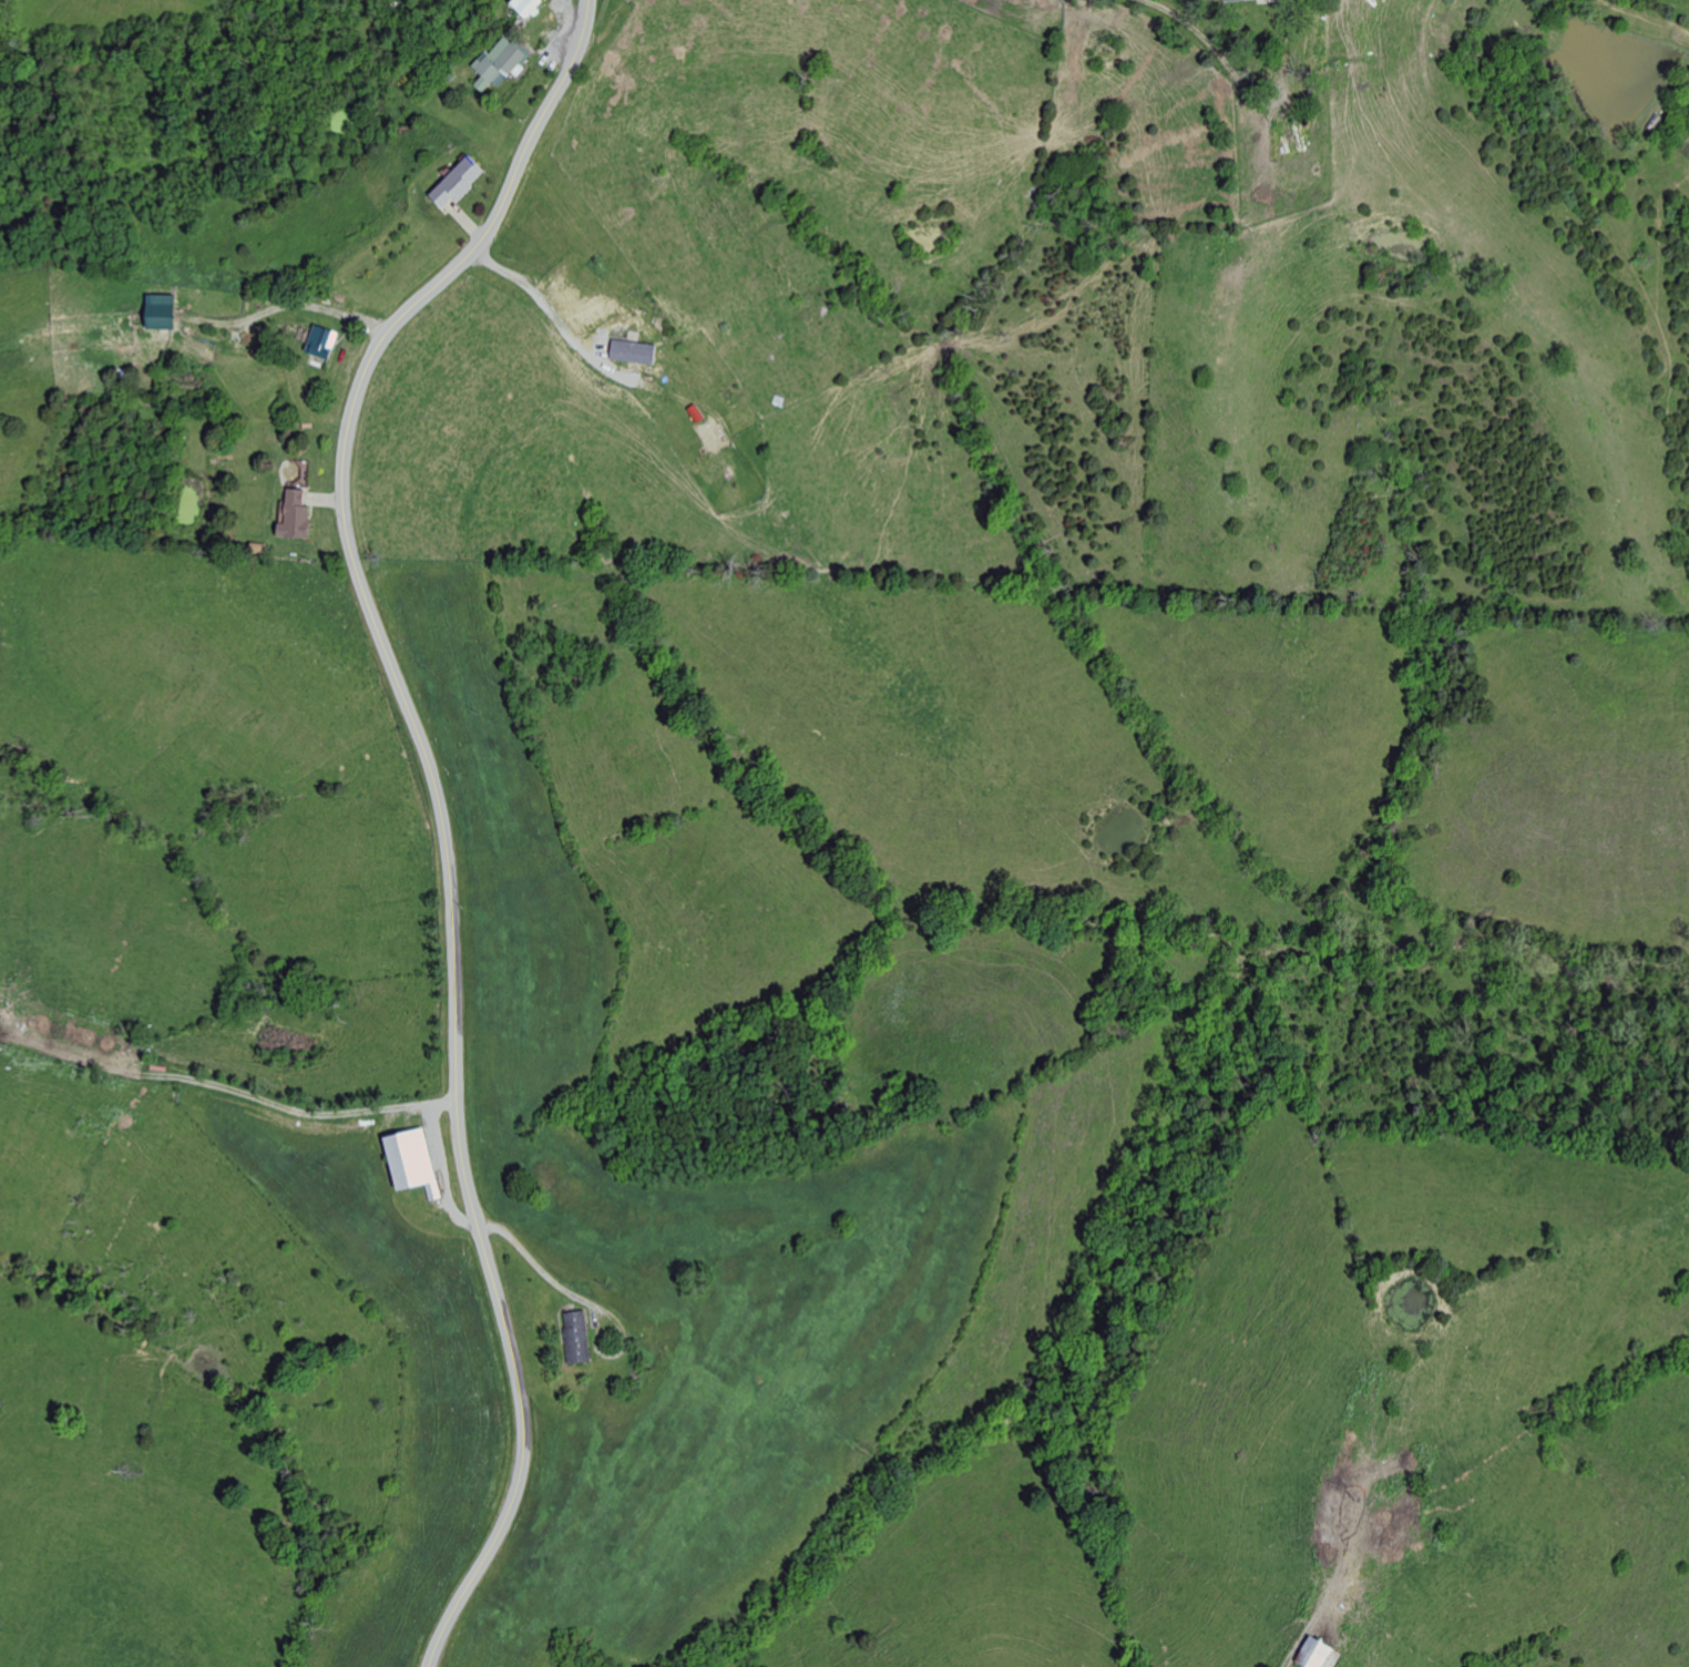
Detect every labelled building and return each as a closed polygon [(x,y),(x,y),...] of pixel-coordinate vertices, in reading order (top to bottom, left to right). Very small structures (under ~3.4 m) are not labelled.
[(497,85),(511,71),(517,76),(525,68),(518,61),(524,56),(503,35),(472,66),(481,75),(473,83),(481,91),(492,80),(497,85)] [(455,200),(484,172),(467,153),(425,193),(439,207),(451,195),(455,200)] [(170,328),(170,293),(141,293),(141,328),(170,328)] [(304,352),(331,358),(338,330),(311,324),(304,352)] [(652,361),(653,341),(610,339),(609,360),(652,361)] [(727,440),(714,415),(696,425),(710,450),(727,440)] [(308,537),(309,505),(300,505),(301,488),(282,487),(280,522),(272,522),(271,536),(308,537)] [(380,1136),(391,1190),(424,1183),(428,1200),(438,1198),(423,1127),(380,1136)] [(589,1361),(586,1310),(563,1311),(566,1363),(589,1361)]
